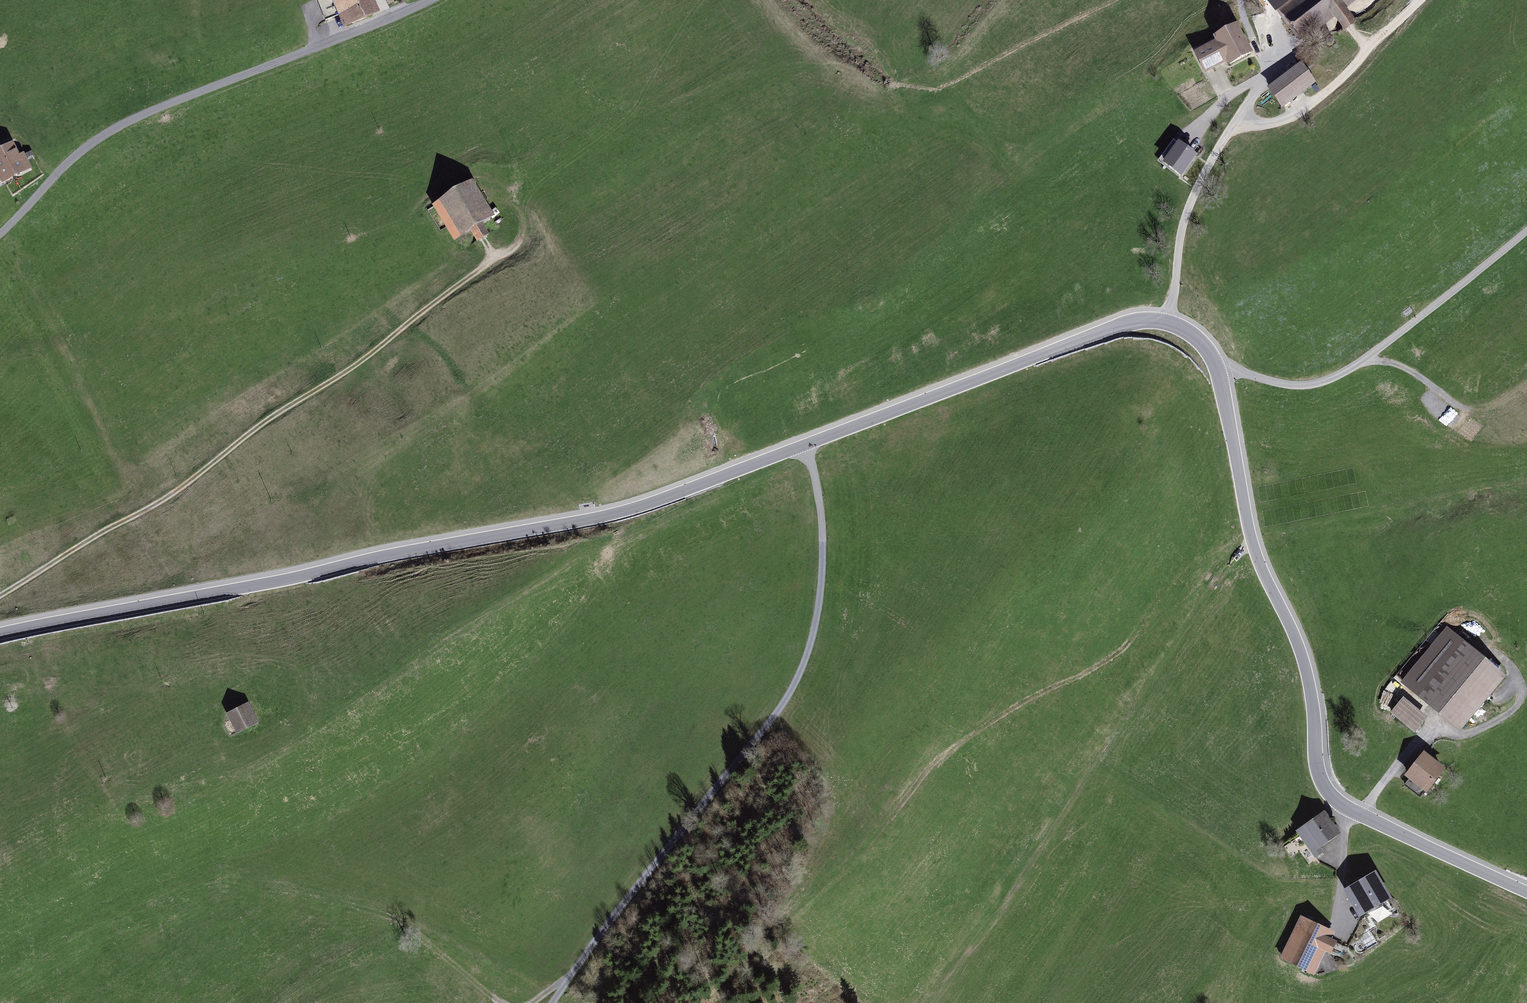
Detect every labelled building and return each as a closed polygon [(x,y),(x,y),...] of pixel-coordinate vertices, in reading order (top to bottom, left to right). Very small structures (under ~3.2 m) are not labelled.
[(317,1),(325,22),(339,16),(344,30),(379,16),(372,0),(319,0),(317,1)] [(1303,45),(1334,21),(1344,34),(1357,25),(1347,12),(1363,0),(1268,0),(1303,45)] [(1253,56),(1237,26),(1213,39),(1215,43),(1194,55),(1205,77),(1227,65),(1229,69),(1253,56)] [(1301,66),(1267,92),(1281,110),(1315,84),(1301,66)] [(0,152),(0,181),(3,186),(32,170),(24,154),(20,156),(14,145),(0,152)] [(1179,145),(1162,168),(1181,181),(1197,158),(1179,145)] [(473,182),(430,208),(454,246),(472,235),(477,244),(489,237),(483,228),(497,220),(473,182)] [(1447,403),(1435,416),(1452,432),(1464,419),(1447,403)] [(1506,673),(1447,624),(1401,681),(1460,729),(1506,673)] [(1428,714),(1403,694),(1390,711),(1415,731),(1428,714)] [(248,701),(226,712),(237,732),(258,721),(248,701)] [(1447,765),(1424,747),(1404,772),(1409,776),(1403,783),(1420,796),(1426,788),(1427,790),(1447,765)] [(1325,808),(1295,828),(1315,856),(1324,850),(1320,845),(1341,831),(1325,808)] [(1376,867),(1343,886),(1359,914),(1392,895),(1376,867)] [(1336,930),(1301,913),(1280,956),(1314,973),(1326,948),(1331,950),(1337,938),(1333,936),(1336,930)]
